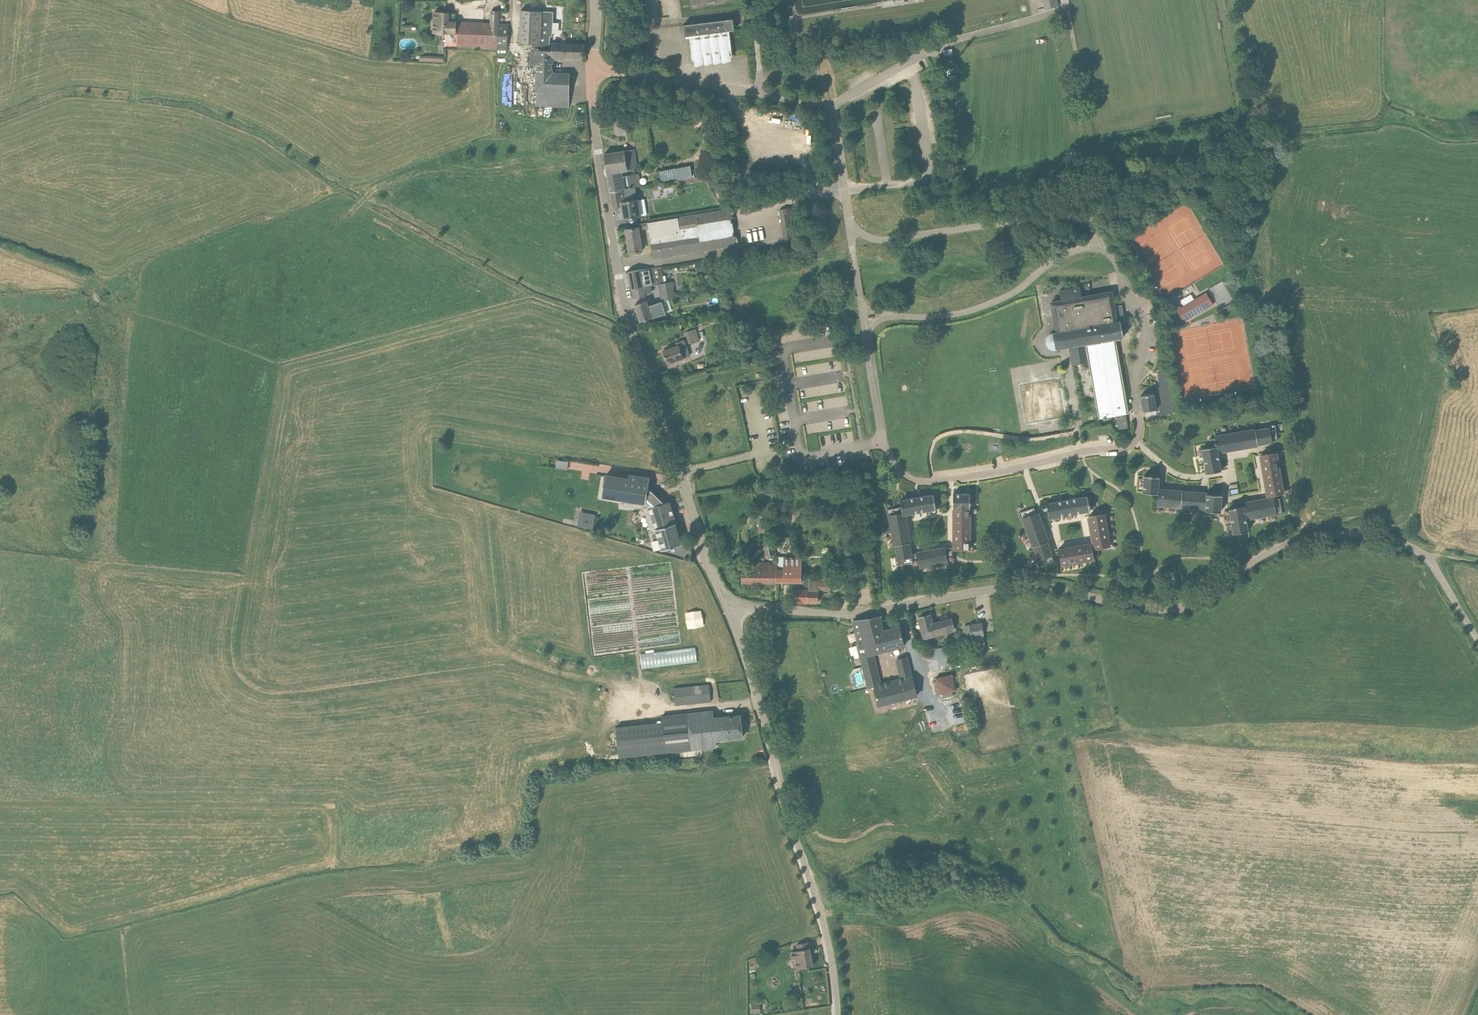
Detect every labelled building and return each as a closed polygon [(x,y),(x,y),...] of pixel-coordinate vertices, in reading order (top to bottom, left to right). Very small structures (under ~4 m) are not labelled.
[(1057,0),(1043,0),(1044,9),(1058,6),(1057,0)] [(532,43),(531,48),(549,49),(550,36),(552,36),(554,11),(542,11),(521,10),(520,43),(532,43)] [(498,24),(498,21),(499,11),(491,11),(491,23),(449,21),(449,13),(434,12),(434,22),(433,32),(448,32),(447,44),(497,47),(507,48),(508,24),(498,24)] [(735,30),(733,18),(683,24),(685,36),(690,35),(693,60),(712,58),(732,55),(729,31),(735,30)] [(584,45),(574,44),(552,43),(552,49),(551,55),(551,59),(552,59),(560,59),(561,55),(583,57),(584,45)] [(549,49),(531,48),(530,48),(530,64),(538,64),(537,91),(537,105),(569,106),(570,74),(552,74),(552,59),(551,59),(551,55),(552,49),(549,49)] [(621,169),(621,170),(637,167),(635,149),(614,153),(604,154),(607,172),(621,169)] [(690,167),(660,171),(661,179),(678,177),(678,179),(692,177),(690,167)] [(623,176),(621,170),(621,169),(607,172),(610,191),(622,189),(625,189),(641,186),(639,173),(623,176)] [(707,175),(709,184),(722,182),(720,173),(707,175)] [(634,218),(639,217),(636,199),(624,201),(622,189),(610,191),(613,208),(622,206),(624,219),(634,218)] [(785,248),(798,245),(792,207),(779,210),(785,248)] [(650,228),(649,228),(654,258),(737,245),(730,209),(649,222),(650,228)] [(639,229),(641,229),(640,223),(639,224),(639,227),(626,229),(630,253),(640,251),(643,251),(639,229)] [(694,264),(696,272),(698,271),(707,269),(705,261),(696,263),(694,264)] [(651,285),(656,284),(653,267),(638,270),(628,272),(631,289),(632,289),(633,298),(643,296),(646,295),(645,292),(652,291),(651,285)] [(659,284),(661,296),(675,294),(673,282),(665,283),(659,284)] [(1124,337),(1121,321),(1122,321),(1120,306),(1114,307),(1111,292),(1082,297),(1080,287),(1059,291),(1061,301),(1051,302),(1056,332),(1053,332),(1050,333),(1049,334),(1047,336),(1046,338),(1046,340),(1046,342),(1047,345),(1048,347),(1050,348),(1052,349),(1054,349),(1056,349),(1069,347),(1072,364),(1089,361),(1099,418),(1103,417),(1103,419),(1106,419),(1106,417),(1116,415),(1126,413),(1129,413),(1116,341),(1120,340),(1119,337),(1124,337)] [(1189,318),(1213,305),(1206,292),(1182,306),(1189,318)] [(641,321),(665,313),(662,302),(649,306),(647,300),(635,304),(641,321)] [(1223,306),(1226,311),(1236,306),(1233,300),(1223,306)] [(689,344),(699,340),(703,339),(699,327),(685,332),(689,344)] [(690,356),(685,340),(675,343),(675,345),(663,350),(667,364),(684,359),(684,358),(690,356)] [(1143,411),(1157,409),(1157,408),(1159,408),(1160,416),(1173,413),(1168,386),(1156,387),(1157,393),(1154,394),(1154,393),(1141,395),(1143,411)] [(1116,415),(1118,429),(1128,428),(1126,413),(1116,415)] [(1270,441),(1278,440),(1276,430),(1276,426),(1255,429),(1258,445),(1271,443),(1270,441)] [(1250,446),(1258,445),(1255,429),(1247,431),(1250,446)] [(1242,447),(1250,446),(1247,431),(1239,432),(1242,447)] [(1234,449),(1242,447),(1239,432),(1231,434),(1234,449)] [(1226,450),(1234,449),(1231,434),(1223,435),(1226,450)] [(1217,452),(1218,452),(1226,450),(1223,435),(1215,437),(1216,445),(1217,452)] [(1221,470),(1218,452),(1217,452),(1216,445),(1211,446),(1202,448),(1206,473),(1221,470)] [(1261,455),(1262,463),(1277,460),(1276,452),(1270,453),(1261,455)] [(568,462),(556,460),(555,468),(567,470),(568,462)] [(1263,471),(1279,469),(1277,460),(1262,463),(1263,471)] [(1265,479),(1280,477),(1279,469),(1263,471),(1265,479)] [(1158,493),(1158,489),(1160,476),(1159,476),(1159,471),(1150,470),(1149,475),(1144,475),(1143,492),(1158,493)] [(605,476),(602,497),(645,503),(649,507),(662,550),(681,544),(669,501),(664,503),(647,484),(648,478),(628,475),(628,479),(605,476)] [(1266,488),(1282,485),(1280,477),(1265,479),(1266,488)] [(1268,496),(1278,494),(1283,493),(1282,485),(1266,488),(1268,496)] [(1165,507),(1166,490),(1158,489),(1158,493),(1157,506),(1165,507)] [(1172,508),(1174,490),(1166,490),(1165,507),(1172,508)] [(1180,508),(1182,491),(1174,490),(1172,508),(1180,508)] [(1188,509),(1190,492),(1182,491),(1180,508),(1188,509)] [(1196,510),(1197,493),(1190,492),(1188,509),(1196,510)] [(962,503),(962,493),(953,493),(953,503),(962,503)] [(970,494),(970,493),(962,493),(962,503),(970,503),(976,503),(976,494),(970,494)] [(1203,510),(1205,493),(1197,493),(1196,510),(1203,510)] [(1222,495),(1213,494),(1205,493),(1203,510),(1221,512),(1222,495)] [(903,515),(905,514),(936,509),(936,508),(942,507),(940,498),(935,499),(934,494),(901,500),(902,506),(903,515)] [(1088,495),(1047,503),(1049,518),(1090,511),(1090,505),(1095,504),(1094,495),(1088,496),(1088,495)] [(1282,513),(1281,508),(1280,498),(1272,499),(1272,498),(1259,500),(1262,516),(1282,513)] [(1253,518),(1262,516),(1259,500),(1251,502),(1253,518)] [(1247,519),(1253,518),(1251,502),(1243,503),(1243,506),(1245,506),(1246,512),(1247,519)] [(907,524),(905,514),(903,515),(902,506),(887,509),(890,527),(907,524)] [(1247,519),(1246,512),(1245,506),(1243,506),(1241,506),(1231,508),(1229,508),(1233,533),(1243,532),(1248,531),(1247,519)] [(1043,529),(1038,514),(1037,514),(1034,507),(1019,513),(1022,520),(1024,520),(1027,529),(1018,533),(1020,537),(1028,534),(1043,529)] [(754,510),(755,517),(757,516),(757,515),(764,514),(763,509),(756,510),(754,510)] [(970,517),(970,509),(954,509),(954,517),(970,517)] [(1090,525),(1105,522),(1104,513),(1089,516),(1090,525)] [(969,525),(970,517),(954,517),(954,525),(969,525)] [(1107,531),(1106,527),(1105,522),(1090,525),(1092,534),(1107,531)] [(892,540),(909,537),(907,524),(890,527),(882,528),(883,534),(891,533),(892,540)] [(969,533),(969,525),(954,525),(954,533),(969,533)] [(766,536),(769,535),(771,535),(769,526),(765,527),(759,528),(761,537),(766,536)] [(1032,543),(1046,537),(1043,529),(1028,534),(1032,543)] [(1093,543),(1109,540),(1107,531),(1092,534),(1093,543)] [(969,541),(969,533),(954,533),(954,541),(969,541)] [(894,552),(911,549),(909,537),(892,540),(894,552)] [(1035,551),(1049,546),(1046,537),(1032,543),(1035,551)] [(1098,548),(1100,548),(1110,546),(1109,540),(1093,543),(1096,557),(1100,557),(1098,548)] [(762,543),(764,549),(765,556),(775,554),(772,541),(771,541),(768,542),(762,543)] [(969,541),(954,541),(954,550),(969,550),(969,541)] [(1094,558),(1096,557),(1093,543),(1085,545),(1088,560),(1094,559),(1094,558)] [(1079,561),(1088,560),(1085,545),(1076,546),(1079,561)] [(1039,566),(1044,564),(1054,561),(1051,553),(1052,553),(1049,546),(1035,551),(1038,559),(1037,560),(1039,566)] [(1070,563),(1079,561),(1076,546),(1067,548),(1070,563)] [(935,566),(944,564),(954,563),(951,547),(944,548),(943,547),(932,549),(935,566)] [(1061,564),(1070,563),(1067,548),(1059,549),(1061,564)] [(912,556),(912,553),(911,549),(894,552),(895,556),(897,565),(913,562),(912,556)] [(922,568),(935,566),(932,549),(919,551),(919,554),(912,556),(913,562),(914,569),(921,568),(922,568)] [(807,601),(807,578),(801,578),(801,559),(776,559),(776,563),(773,563),(774,567),(775,582),(795,582),(794,601),(807,601)] [(774,567),(773,563),(750,563),(750,570),(743,570),(743,581),(775,582),(774,567)] [(810,580),(810,578),(807,578),(807,601),(817,602),(818,590),(830,591),(831,580),(821,580),(810,580)] [(954,630),(954,629),(951,619),(932,624),(930,614),(919,617),(921,627),(924,638),(954,630)] [(857,643),(863,665),(875,662),(873,655),(905,647),(900,628),(883,632),(879,617),(853,622),(857,643)] [(984,637),(983,632),(982,622),(970,624),(970,625),(971,634),(972,637),(972,638),(984,637)] [(949,667),(947,659),(951,658),(949,650),(948,645),(930,648),(934,670),(949,667)] [(900,678),(895,679),(882,683),(876,662),(875,662),(863,665),(861,666),(866,687),(867,688),(869,688),(873,687),(878,707),(918,697),(914,678),(913,675),(912,675),(908,656),(895,659),(897,666),(900,678)] [(940,694),(956,691),(952,674),(936,678),(940,694)] [(709,685),(674,688),(675,705),(711,701),(709,685)] [(740,715),(713,718),(712,711),(688,713),(661,716),(662,722),(616,725),(618,754),(638,752),(638,753),(692,749),(716,747),(715,740),(742,737),(740,715)] [(798,968),(803,967),(813,965),(809,948),(808,942),(798,944),(799,950),(791,952),(793,959),(796,958),(798,968)]
